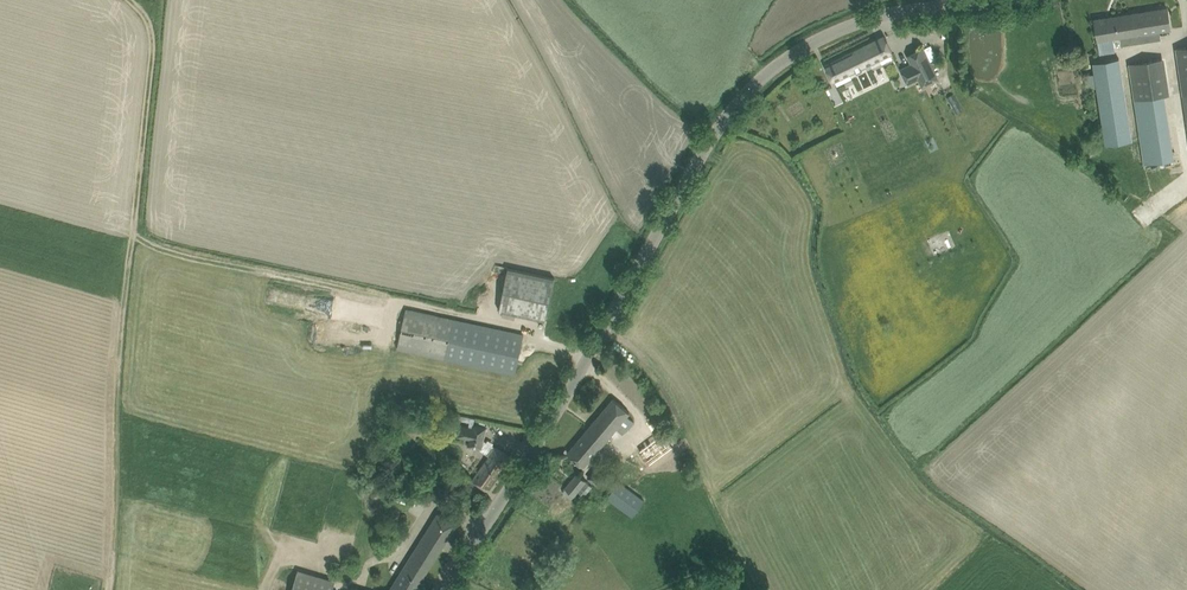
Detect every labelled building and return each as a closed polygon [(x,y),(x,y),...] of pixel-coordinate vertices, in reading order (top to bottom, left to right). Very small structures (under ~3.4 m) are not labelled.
[(1120,37),(1142,33),(1171,28),(1168,7),(1117,16),(1120,37)] [(1113,38),(1120,37),(1117,16),(1095,19),(1098,40),(1100,54),(1115,51),(1113,38)] [(834,82),(893,53),(885,36),(825,64),(834,82)] [(939,79),(924,47),(907,55),(911,63),(901,68),(908,84),(918,79),(923,88),(939,79)] [(1178,48),(1186,109),(1186,47),(1178,48)] [(1119,59),(1093,63),(1106,144),(1132,140),(1119,59)] [(1160,59),(1129,64),(1144,164),(1175,159),(1160,59)] [(546,320),(555,278),(509,268),(500,310),(546,320)] [(515,374),(523,334),(406,310),(397,348),(515,374)] [(613,398),(567,453),(576,460),(584,467),(616,429),(623,434),(626,430),(627,431),(635,422),(627,415),(630,412),(613,398)] [(487,427),(473,424),(472,427),(460,425),(457,437),(470,440),(469,446),(481,448),(481,450),(490,456),(473,479),(487,489),(511,456),(497,446),(496,447),(484,440),(487,427)] [(663,433),(640,450),(650,464),(673,446),(663,433)] [(599,486),(605,477),(594,469),(587,478),(599,486)] [(575,496),(587,481),(577,473),(565,487),(575,496)] [(632,516),(645,500),(619,482),(607,498),(632,516)] [(458,522),(440,511),(390,589),(392,589),(415,589),(458,522)] [(392,554),(399,533),(388,530),(381,549),(392,554)] [(336,580),(298,569),(292,589),(333,589),(336,580)]
